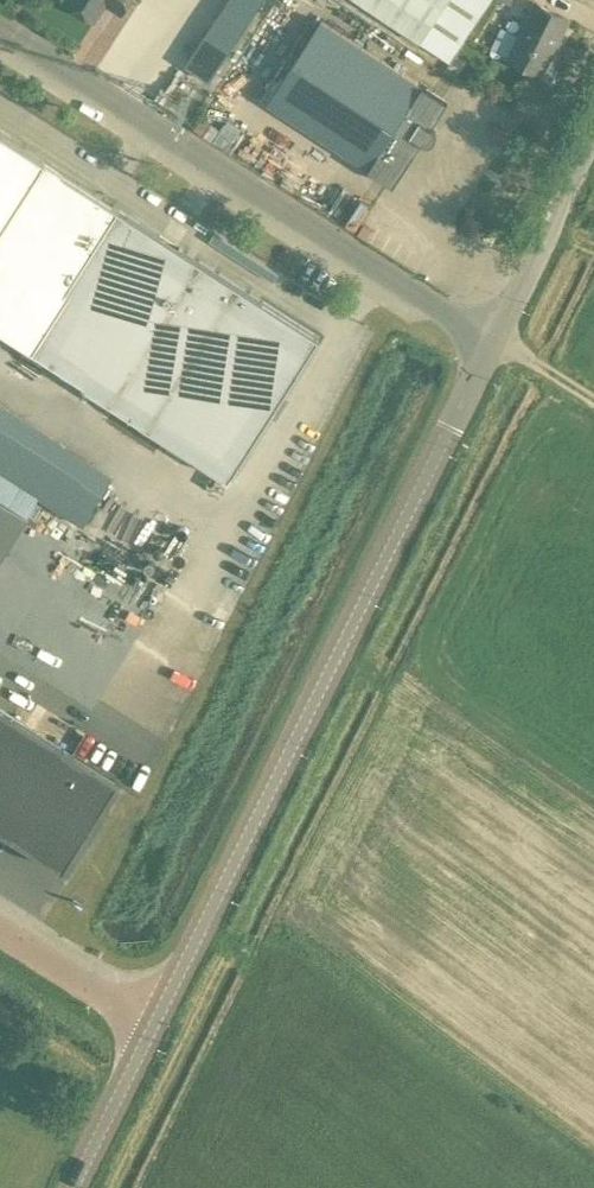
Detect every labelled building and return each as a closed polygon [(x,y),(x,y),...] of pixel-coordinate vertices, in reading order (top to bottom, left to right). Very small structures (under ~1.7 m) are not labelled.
[(108,0),(66,0),(65,2),(96,20),(108,0)] [(185,66),(210,82),(265,0),(229,0),(185,66)] [(450,62),(492,0),(357,0),(450,62)] [(569,18),(536,2),(509,57),(542,74),(569,18)] [(268,103),(370,168),(390,181),(442,99),(423,86),(322,19),(268,103)] [(320,337),(119,208),(28,349),(229,478),(320,337)] [(112,472),(0,403),(0,473),(81,522),(112,472)] [(26,515),(0,499),(0,555),(26,515)] [(0,709),(0,832),(59,869),(114,781),(0,709)]
